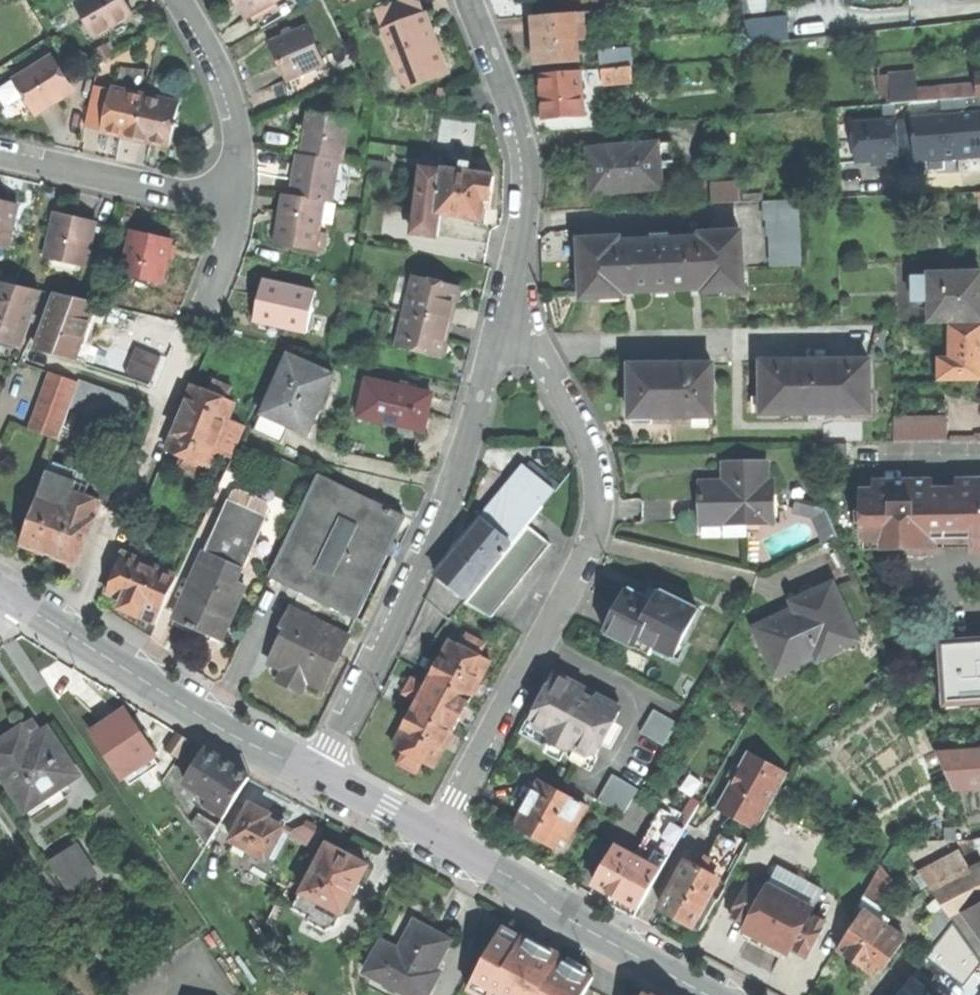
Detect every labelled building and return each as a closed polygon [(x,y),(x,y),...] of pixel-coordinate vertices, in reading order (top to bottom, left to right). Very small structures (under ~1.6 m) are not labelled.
[(96,38),(135,15),(126,0),(83,0),(76,4),(96,38)] [(243,21),(279,0),(230,0),(234,6),(243,21)] [(382,30),(424,13),(419,0),(400,0),(374,10),(382,30)] [(382,30),(401,80),(444,64),(434,38),(424,13),(382,30)] [(583,13),(533,17),(534,42),(536,64),(578,61),(577,41),(585,40),(583,13)] [(790,38),(788,15),(747,18),(749,41),(790,38)] [(278,63),(286,82),(325,66),(308,26),(269,43),(278,63)] [(599,52),(600,70),(630,68),(628,50),(599,52)] [(28,98),(38,114),(74,91),(52,57),(17,79),(28,98)] [(448,74),(444,64),(401,80),(405,90),(448,74)] [(630,68),(600,70),(602,85),(631,83),(630,68)] [(579,72),(539,75),(541,96),(543,120),(583,117),(579,72)] [(889,75),(890,91),(903,90),(918,89),(916,73),(889,75)] [(881,95),(888,95),(891,94),(890,91),(889,75),(879,76),(881,95)] [(979,96),(979,82),(976,83),(937,87),(938,99),(979,96)] [(85,128),(103,132),(112,90),(94,86),(85,128)] [(904,102),(938,99),(937,87),(918,89),(903,90),(904,102)] [(112,90),(103,132),(119,135),(137,139),(146,97),(112,90)] [(889,104),(904,102),(903,90),(890,91),(891,94),(888,95),(889,104)] [(179,104),(146,97),(137,139),(153,142),(170,146),(179,104)] [(339,160),(344,161),(351,120),(308,113),(304,135),(301,154),(339,160)] [(659,143),(589,149),(590,174),(592,194),(662,188),(660,163),(659,143)] [(671,143),(659,143),(660,163),(673,162),(671,143)] [(338,164),(339,160),(301,154),(297,153),(293,176),(290,196),(325,202),(332,203),(338,164)] [(461,162),(460,171),(469,172),(470,163),(461,162)] [(351,166),(338,164),(332,203),(345,205),(351,166)] [(440,226),(442,213),(437,212),(443,169),(420,166),(411,232),(438,236),(440,226)] [(460,171),(443,169),(437,212),(442,213),(468,217),(468,219),(482,221),(484,207),(482,207),(483,202),(484,197),(491,198),(494,176),(469,172),(460,171)] [(713,183),(714,204),(740,203),(739,182),(713,183)] [(322,221),(325,202),(290,196),(283,195),(279,221),(275,243),(317,250),(317,246),(319,233),(322,221)] [(10,243),(19,204),(0,200),(0,241),(10,243)] [(800,200),(765,201),(766,218),(768,218),(769,234),(771,234),(771,250),(773,250),(773,266),(802,265),(800,200)] [(329,222),(332,203),(325,202),(322,221),(329,222)] [(47,252),(87,261),(96,221),(74,217),(56,213),(47,252)] [(124,269),(164,278),(172,239),(153,235),(132,230),(124,269)] [(702,238),(689,238),(692,287),(703,286),(704,293),(706,293),(706,290),(715,289),(724,289),(724,291),(744,290),(740,231),(702,233),(702,238)] [(331,235),(319,233),(317,246),(329,248),(331,235)] [(619,238),(579,240),(582,299),(602,297),(602,296),(620,295),(620,297),(622,297),(622,290),(633,290),(633,292),(643,291),(656,290),(656,288),(670,288),(671,290),(692,289),(692,287),(689,238),(619,242),(619,238)] [(979,319),(979,272),(930,272),(930,275),(914,276),(914,300),(931,299),(931,319),(979,319)] [(414,277),(406,312),(450,323),(454,306),(458,287),(414,277)] [(316,291),(262,280),(257,302),(253,321),(307,333),(316,291)] [(20,344),(40,289),(1,281),(0,284),(0,339),(20,344)] [(56,352),(76,357),(96,302),(57,293),(37,348),(56,352)] [(398,348),(442,358),(446,340),(450,323),(406,312),(398,348)] [(979,379),(979,325),(951,325),(951,358),(945,358),(945,380),(979,379)] [(125,372),(150,382),(161,356),(136,346),(125,372)] [(289,426),(299,430),(310,407),(317,411),(324,397),(333,375),(288,354),(261,413),(289,426)] [(761,361),(762,394),(767,394),(767,413),(866,411),(865,394),(870,394),(870,360),(850,360),(850,365),(835,365),(835,360),(815,360),(796,361),(796,366),(781,366),(781,361),(761,361)] [(631,366),(632,418),(715,416),(714,364),(697,365),(697,362),(679,363),(679,365),(673,365),(667,365),(667,363),(648,364),(648,366),(631,366)] [(31,428),(59,438),(79,382),(51,372),(31,428)] [(186,404),(181,417),(238,440),(244,425),(228,419),(235,402),(227,398),(231,387),(214,380),(209,392),(193,386),(186,404)] [(431,394),(366,380),(358,417),(423,431),(427,414),(431,394)] [(141,402),(103,389),(97,419),(131,431),(141,402)] [(281,444),(289,426),(261,413),(253,431),(281,444)] [(895,416),(896,441),(949,439),(948,414),(895,416)] [(238,440),(181,417),(174,434),(167,450),(185,457),(179,470),(197,477),(201,465),(209,468),(216,450),(232,457),(238,440)] [(702,525),(774,523),(773,480),(769,480),(768,461),(725,462),(725,482),(726,495),(704,495),(704,503),(704,512),(702,512),(702,525)] [(50,462),(47,471),(84,484),(87,476),(50,462)] [(499,500),(482,521),(510,545),(526,526),(554,493),(525,469),(499,500)] [(49,554),(76,564),(97,504),(98,501),(85,497),(89,486),(84,484),(47,471),(21,544),(49,554)] [(270,577),(300,592),(355,619),(387,554),(393,542),(405,517),(320,476),(270,577)] [(875,482),(875,495),(862,495),(862,540),(866,540),(891,540),(891,550),(913,549),(913,540),(934,540),(972,539),(979,539),(979,481),(958,481),(958,487),(939,488),(939,481),(875,482)] [(703,482),(704,495),(726,495),(725,482),(703,482)] [(90,484),(89,486),(85,497),(98,501),(97,504),(105,507),(110,492),(90,484)] [(232,492),(226,507),(262,522),(268,508),(266,503),(237,490),(232,492)] [(217,626),(225,629),(243,588),(233,583),(238,572),(242,573),(263,523),(262,522),(226,507),(224,506),(175,619),(188,625),(187,628),(194,631),(195,628),(202,631),(212,635),(217,626)] [(437,574),(466,598),(510,545),(482,521),(437,574)] [(551,545),(526,526),(510,545),(466,598),(467,599),(463,603),(492,618),(551,545)] [(972,539),(972,548),(979,548),(979,539),(972,539)] [(866,550),(891,550),(891,540),(866,540),(866,550)] [(934,549),(934,540),(913,540),(913,549),(922,549),(934,549)] [(399,545),(393,542),(387,554),(393,557),(395,551),(399,545)] [(176,576),(123,554),(115,573),(108,591),(125,598),(120,608),(156,623),(176,576)] [(756,628),(776,673),(817,654),(814,648),(853,630),(832,584),(793,602),(797,610),(775,620),(756,628)] [(617,611),(606,633),(634,648),(638,641),(672,659),(697,610),(661,592),(655,603),(628,590),(617,611)] [(300,592),(291,610),(347,637),(355,619),(300,592)] [(322,691),(348,637),(347,637),(291,610),(281,630),(289,633),(286,640),(283,639),(270,664),(285,671),(280,682),(288,686),(295,690),(302,689),(305,683),(322,691)] [(857,640),(853,630),(814,648),(817,654),(819,658),(857,640)] [(467,636),(461,647),(478,656),(484,645),(467,636)] [(450,641),(431,676),(471,697),(479,681),(489,662),(478,656),(461,647),(450,641)] [(973,646),(944,648),(948,699),(961,698),(962,708),(979,707),(979,645),(973,646)] [(586,688),(553,671),(544,688),(538,699),(539,700),(529,718),(529,726),(544,734),(547,742),(564,751),(572,749),(593,760),(618,713),(614,703),(607,699),(604,705),(583,694),(586,688)] [(417,702),(412,712),(451,733),(460,717),(471,697),(431,676),(425,688),(417,702)] [(404,695),(417,702),(425,688),(412,681),(404,695)] [(607,699),(586,688),(583,694),(604,705),(607,699)] [(86,727),(115,780),(157,758),(128,704),(86,727)] [(666,745),(680,723),(656,708),(642,731),(666,745)] [(451,733),(412,712),(394,747),(405,753),(422,762),(433,768),(442,750),(451,733)] [(33,819),(66,796),(59,786),(77,774),(46,729),(30,740),(21,727),(1,741),(0,742),(0,772),(33,819)] [(166,752),(180,760),(191,743),(178,734),(166,752)] [(979,791),(979,748),(937,751),(954,792),(979,791)] [(209,799),(229,811),(234,804),(249,779),(227,765),(206,751),(185,784),(209,799)] [(743,807),(763,819),(788,774),(747,752),(738,768),(743,771),(735,785),(730,782),(720,801),(740,812),(743,807)] [(416,774),(422,762),(405,753),(398,764),(416,774)] [(733,776),(730,782),(735,785),(743,771),(738,768),(733,776)] [(599,798),(625,813),(639,788),(614,773),(599,798)] [(526,805),(514,827),(531,837),(553,848),(559,837),(568,842),(587,805),(540,780),(538,785),(525,778),(514,799),(526,805)] [(686,797),(672,822),(685,829),(699,804),(686,797)] [(203,807),(224,820),(229,811),(209,799),(203,807)] [(757,830),(763,819),(743,807),(740,812),(720,801),(716,808),(757,830)] [(218,828),(233,837),(247,811),(234,804),(229,811),(224,820),(219,826),(218,828)] [(267,813),(250,804),(247,811),(233,837),(231,842),(266,860),(286,823),(267,813)] [(207,846),(218,828),(219,826),(201,815),(193,825),(207,846)] [(644,846),(655,852),(672,822),(661,816),(644,846)] [(310,845),(320,825),(304,817),(294,837),(310,845)] [(672,822),(655,852),(668,860),(685,829),(672,822)] [(723,835),(702,873),(717,881),(726,886),(747,848),(723,835)] [(302,895),(343,915),(367,866),(365,864),(363,858),(354,853),(347,855),(337,850),(326,845),(302,895)] [(615,895),(640,909),(661,872),(648,865),(616,847),(595,884),(615,895)] [(52,862),(72,891),(93,877),(73,848),(52,862)] [(655,852),(648,865),(661,872),(668,860),(655,852)] [(680,920),(700,931),(718,899),(710,895),(717,881),(702,873),(687,864),(662,910),(680,920)] [(866,892),(878,900),(893,880),(881,865),(866,892)] [(778,866),(768,884),(815,909),(825,892),(778,866)] [(933,893),(945,909),(951,918),(965,911),(979,903),(979,869),(933,893)] [(747,925),(744,931),(761,940),(790,956),(793,950),(809,958),(819,939),(812,935),(815,929),(822,933),(828,922),(813,914),(815,909),(768,884),(766,889),(750,880),(745,891),(753,895),(750,901),(741,897),(731,917),(747,925)] [(745,891),(741,897),(750,901),(753,895),(745,891)] [(335,930),(343,915),(302,895),(294,911),(310,918),(308,923),(328,932),(335,930)] [(853,916),(858,919),(864,911),(875,918),(882,909),(864,896),(853,916)] [(979,932),(979,903),(965,911),(979,932)] [(951,918),(945,909),(924,927),(973,994),(979,994),(979,958),(951,918)] [(854,961),(873,973),(879,965),(899,934),(875,918),(864,911),(858,919),(838,950),(854,961)] [(408,994),(428,994),(434,983),(429,981),(450,941),(439,935),(429,930),(427,934),(412,926),(399,951),(382,941),(365,973),(408,994)] [(594,978),(559,958),(561,956),(544,946),(523,935),(521,938),(503,928),(473,981),(492,991),(489,994),(585,994),(594,978)] [(819,939),(822,933),(815,929),(812,935),(819,939)] [(905,938),(899,934),(879,965),(885,969),(905,938)] [(478,994),(489,994),(492,991),(473,981),(469,990),(478,994)] [(915,981),(904,994),(933,994),(915,981)]
